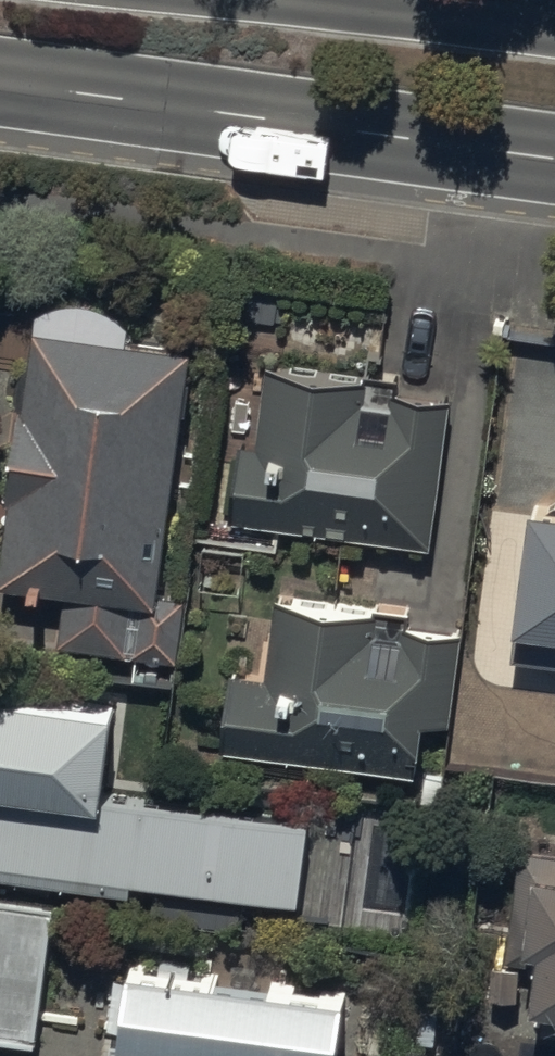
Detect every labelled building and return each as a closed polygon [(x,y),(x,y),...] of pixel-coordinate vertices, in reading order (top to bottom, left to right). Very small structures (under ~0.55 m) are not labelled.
[(36,307),(25,401),(15,401),(5,495),(10,495),(1,575),(65,582),(59,638),(174,650),(180,596),(155,593),(182,346),(122,339),(125,316),(123,314),(121,313),(119,311),(117,309),(114,307),(112,306),(110,304),(107,303),(105,302),(102,301),(100,300),(97,299),(94,298),(92,297),(89,296),(86,296),(83,295),(81,295),(78,295),(75,295),(72,295),(69,295),(67,296),(64,296),(61,296),(58,297),(56,298),(53,299),(50,300),(48,300),(45,302),(43,303),(40,304),(38,306),(36,307)] [(238,440),(230,517),(428,540),(445,395),(394,389),(395,377),(263,361),(254,442),(238,440)] [(527,498),(508,653),(554,659),(554,502),(527,498)] [(370,606),(268,593),(258,675),(228,671),(219,745),(413,769),(420,716),(450,720),(461,628),(405,622),(407,606),(371,601),(370,606)] [(232,909),(244,807),(109,790),(119,711),(29,700),(27,716),(0,713),(0,881),(232,909)] [(516,848),(503,954),(532,957),(527,998),(554,1002),(554,853),(516,848)] [(0,897),(0,1031),(31,1035),(49,904),(0,897)] [(338,988),(126,960),(125,975),(115,973),(105,1055),(329,1055),(338,988)]
